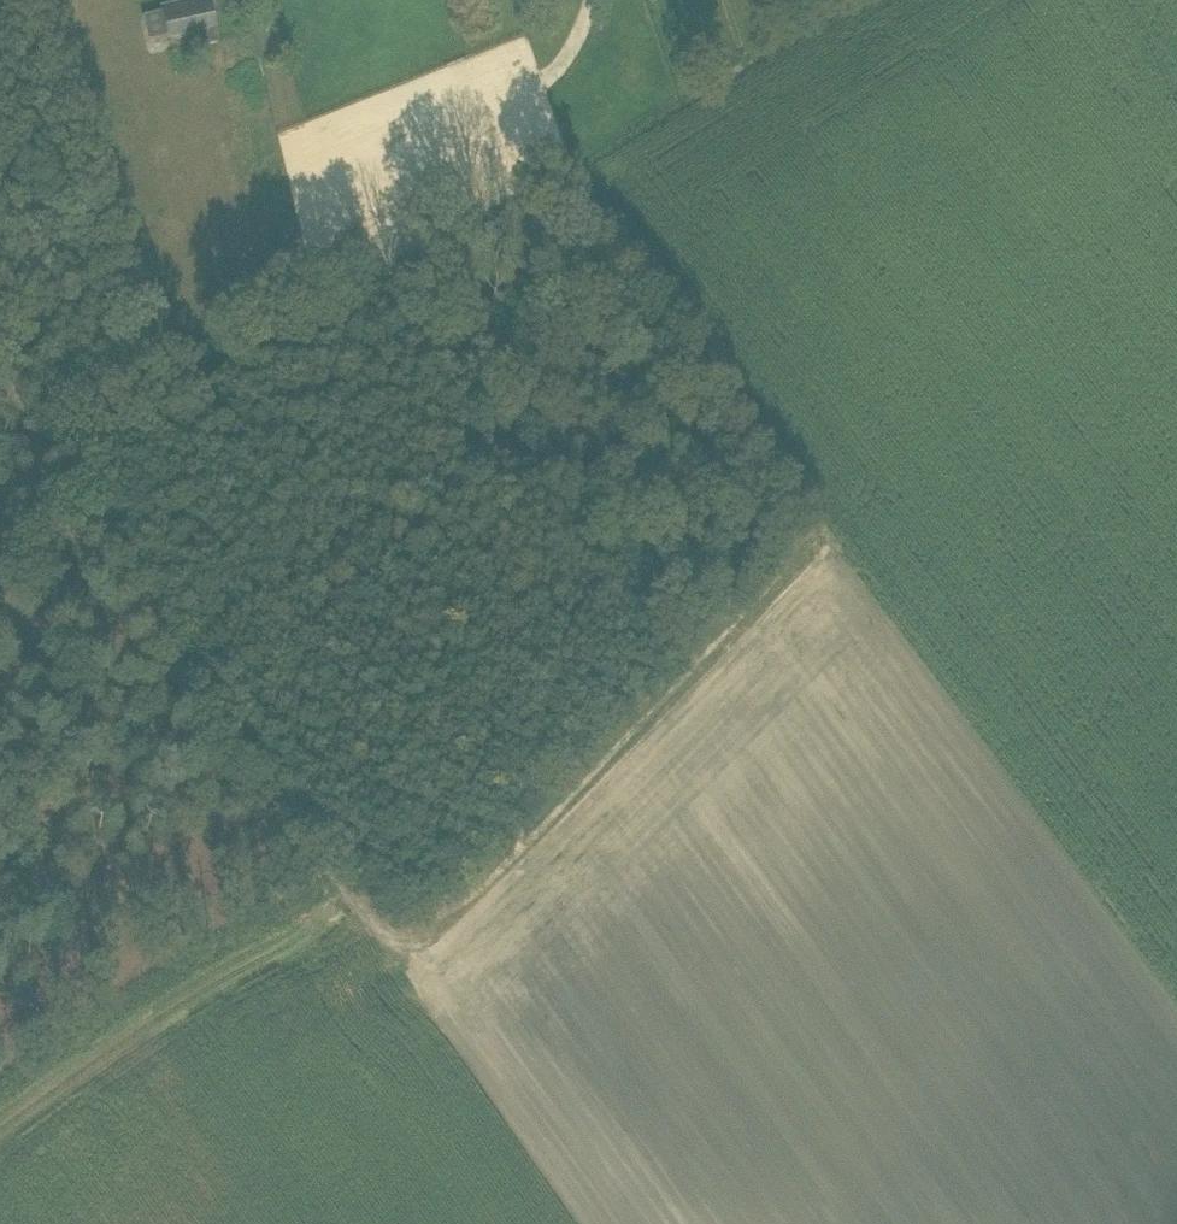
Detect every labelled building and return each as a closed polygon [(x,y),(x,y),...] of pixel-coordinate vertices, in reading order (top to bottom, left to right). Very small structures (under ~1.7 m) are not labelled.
[(143,17),(148,39),(168,35),(169,39),(198,33),(200,45),(220,41),(211,0),(190,0),(161,6),(163,12),(143,17)]
